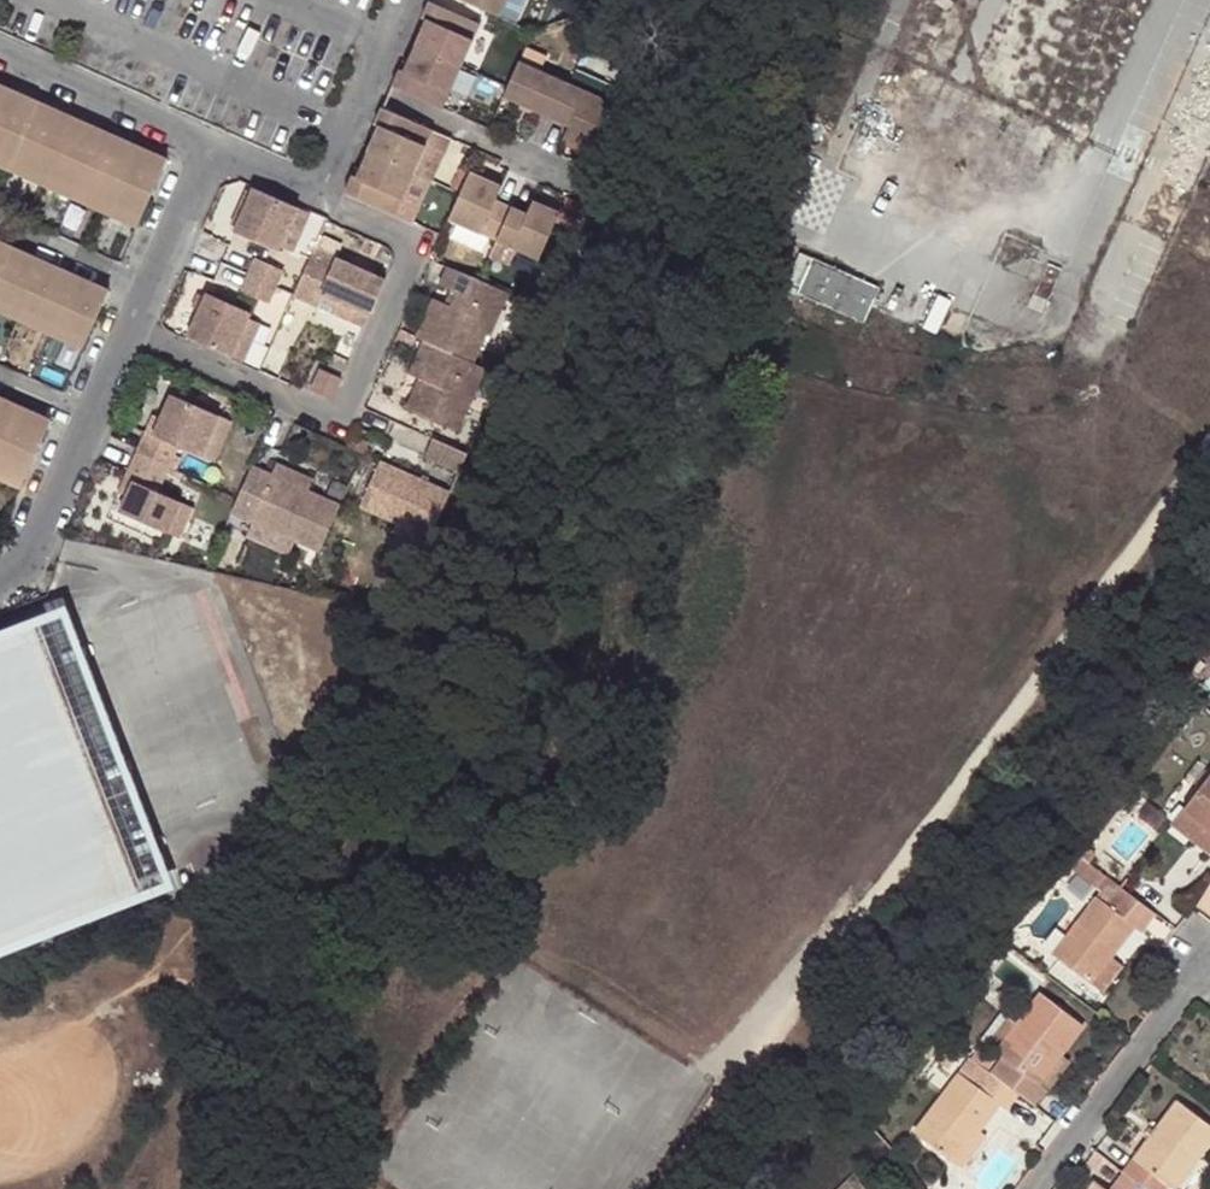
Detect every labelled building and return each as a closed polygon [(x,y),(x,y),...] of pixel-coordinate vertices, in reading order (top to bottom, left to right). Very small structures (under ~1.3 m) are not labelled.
[(502,16),(508,0),(466,0),(502,16)] [(462,65),(480,23),(431,1),(423,17),(427,20),(416,44),(462,65)] [(405,69),(399,68),(392,86),(445,109),(462,65),(416,44),(405,69)] [(527,47),(521,61),(543,71),(548,56),(527,47)] [(571,84),(543,71),(521,61),(509,87),(506,95),(555,118),(571,84)] [(580,65),(571,84),(613,103),(621,84),(580,65)] [(571,125),(566,137),(593,148),(613,103),(571,84),(555,118),(571,125)] [(11,160),(37,103),(5,89),(0,101),(0,155),(11,160)] [(69,118),(37,103),(11,160),(45,175),(69,118)] [(380,125),(369,151),(415,172),(434,130),(383,108),(375,123),(380,125)] [(45,175),(76,189),(101,132),(69,118),(45,175)] [(134,147),(101,132),(76,189),(109,204),(134,147)] [(166,161),(134,147),(109,204),(141,219),(166,161)] [(345,193),(396,216),(415,172),(369,151),(358,176),(353,175),(345,193)] [(0,155),(0,167),(7,170),(11,160),(0,155)] [(45,175),(11,160),(7,170),(40,186),(45,175)] [(470,172),(462,168),(453,189),(461,192),(470,172)] [(488,234),(498,239),(514,204),(497,197),(502,185),(470,172),(461,192),(449,218),(457,221),(488,234)] [(76,189),(45,175),(40,186),(72,200),(76,189)] [(254,187),(234,231),(279,251),(281,246),(298,207),(254,187)] [(109,204),(76,189),(72,200),(104,214),(109,204)] [(532,212),(514,204),(498,239),(541,258),(561,213),(537,201),(532,212)] [(141,219),(109,204),(104,214),(136,229),(141,219)] [(309,212),(298,207),(281,246),(292,251),(309,212)] [(451,236),(482,249),(488,234),(457,221),(451,236)] [(334,263),(336,259),(342,246),(320,236),(313,254),(334,263)] [(11,248),(0,243),(0,273),(11,248)] [(11,248),(0,273),(0,312),(18,320),(44,263),(11,248)] [(334,263),(313,254),(302,278),(295,295),(294,297),(315,306),(322,292),(372,314),(386,282),(387,282),(336,259),(334,263)] [(254,257),(247,274),(275,286),(278,287),(285,270),(254,257)] [(874,288),(808,258),(792,292),(859,322),(874,288)] [(18,320),(49,334),(75,277),(44,263),(18,320)] [(441,283),(451,288),(458,290),(469,295),(478,276),(450,264),(441,283)] [(302,278),(285,270),(278,287),(295,295),(302,278)] [(271,304),(273,297),(278,287),(275,286),(247,274),(240,290),(271,304)] [(509,290),(481,278),(478,276),(469,295),(458,290),(451,307),(443,305),(433,300),(416,338),(423,340),(435,345),(471,361),(485,332),(488,334),(509,290)] [(75,277),(49,334),(82,349),(108,292),(75,277)] [(295,295),(278,287),(273,297),(290,305),(293,297),(294,297),(295,295)] [(443,305),(451,307),(458,290),(451,288),(443,305)] [(322,292),(315,306),(365,329),(372,314),(322,292)] [(205,297),(199,310),(188,337),(232,356),(249,318),(251,313),(207,293),(205,297)] [(198,294),(193,307),(199,310),(205,297),(198,294)] [(14,329),(18,320),(0,312),(0,323),(14,329)] [(232,356),(244,361),(261,323),(249,318),(232,356)] [(14,329),(45,344),(49,334),(18,320),(14,329)] [(412,347),(416,338),(400,330),(396,340),(412,347)] [(49,334),(45,344),(78,358),(82,349),(49,334)] [(408,375),(418,379),(435,345),(423,340),(408,375)] [(471,361),(435,345),(418,379),(406,407),(456,429),(484,367),(471,361)] [(344,372),(345,373),(350,362),(334,355),(329,366),(344,372)] [(333,398),(342,377),(318,368),(310,389),(333,398)] [(172,394),(161,418),(154,435),(146,431),(136,453),(170,468),(180,447),(214,462),(233,422),(172,394)] [(17,406),(0,398),(0,447),(17,406)] [(17,406),(0,447),(0,468),(25,479),(50,421),(17,406)] [(154,435),(161,418),(153,415),(146,431),(154,435)] [(465,452),(432,437),(425,454),(459,469),(465,455),(465,452)] [(170,468),(136,453),(125,477),(134,480),(127,495),(120,510),(181,537),(194,508),(160,492),(170,468)] [(379,461),(360,505),(398,521),(431,536),(432,534),(450,491),(379,461)] [(309,491),(314,480),(277,464),(272,474),(309,491)] [(232,512),(321,552),(341,506),(309,491),(272,474),(253,466),(232,512)] [(20,490),(25,479),(0,468),(0,481),(20,490)] [(119,491),(127,495),(134,480),(125,477),(119,491)] [(431,536),(398,521),(393,533),(426,547),(431,536)] [(67,609),(34,621),(42,641),(135,882),(138,896),(141,905),(174,891),(67,609)] [(132,898),(128,885),(135,882),(42,641),(34,644),(30,633),(0,644),(0,947),(132,898)] [(1209,832),(1209,772),(1209,771),(1180,810),(1209,832)] [(1209,846),(1209,832),(1180,810),(1169,824),(1206,851),(1209,846)] [(1100,891),(1110,879),(1082,858),(1072,870),(1100,891)] [(1120,887),(1110,879),(1100,891),(1096,897),(1106,905),(1120,887)] [(1208,884),(1194,903),(1209,915),(1209,886),(1208,884)] [(1092,985),(1109,959),(1133,928),(1142,934),(1155,913),(1120,887),(1106,905),(1096,897),(1052,956),(1092,985)] [(1121,967),(1109,959),(1092,985),(1102,993),(1121,967)] [(1001,1057),(996,1063),(989,1073),(1017,1093),(1033,1105),(1044,1089),(1037,1084),(1058,1055),(1081,1025),(1038,993),(1014,1024),(993,1052),(1001,1057)] [(979,1041),(993,1052),(1014,1024),(1000,1013),(979,1041)] [(949,1067),(960,1051),(940,1037),(928,1053),(949,1067)] [(988,1072),(989,1073),(996,1063),(976,1048),(969,1058),(988,1072)] [(1037,1084),(1044,1089),(1066,1061),(1058,1055),(1037,1084)] [(968,1058),(958,1072),(977,1087),(988,1072),(969,1058),(968,1058)] [(997,1103),(1007,1108),(1017,1093),(989,1073),(988,1072),(977,1087),(958,1072),(952,1080),(997,1103)] [(952,1080),(913,1134),(953,1163),(977,1131),(997,1103),(952,1080)] [(1154,1126),(1135,1151),(1122,1167),(1165,1188),(1166,1188),(1169,1186),(1175,1188),(1209,1140),(1209,1124),(1175,1098),(1154,1126)] [(1126,1144),(1135,1151),(1154,1126),(1145,1120),(1126,1144)] [(984,1138),(977,1131),(953,1163),(962,1170),(984,1138)] [(1122,1167),(1120,1172),(1144,1188),(1165,1188),(1122,1167)] [(1120,1172),(1110,1185),(1115,1188),(1144,1188),(1120,1172)]
